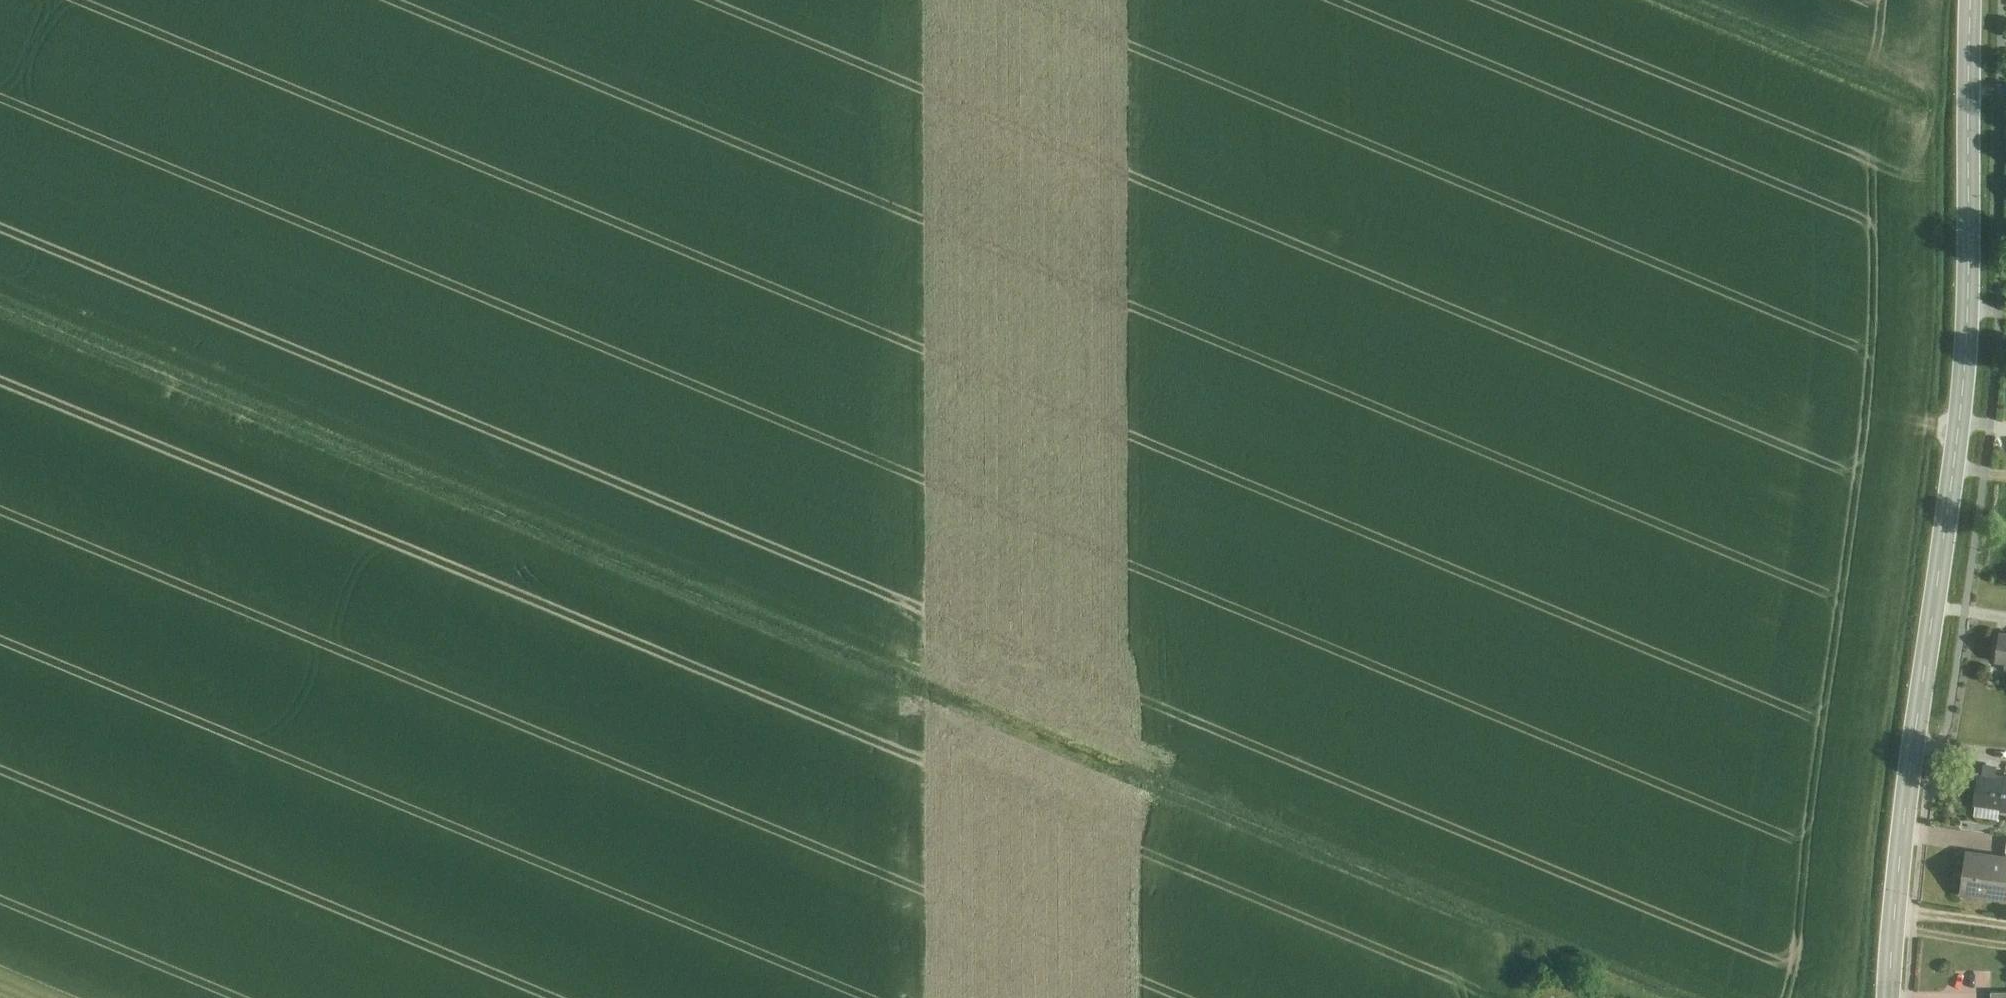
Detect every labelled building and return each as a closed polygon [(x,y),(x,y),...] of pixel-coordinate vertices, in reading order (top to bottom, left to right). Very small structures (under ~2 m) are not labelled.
[(1984,768),(1980,798),(2005,801),(2005,771),(1984,768)] [(1970,844),(1964,889),(2005,894),(2005,848),(1970,844)]
